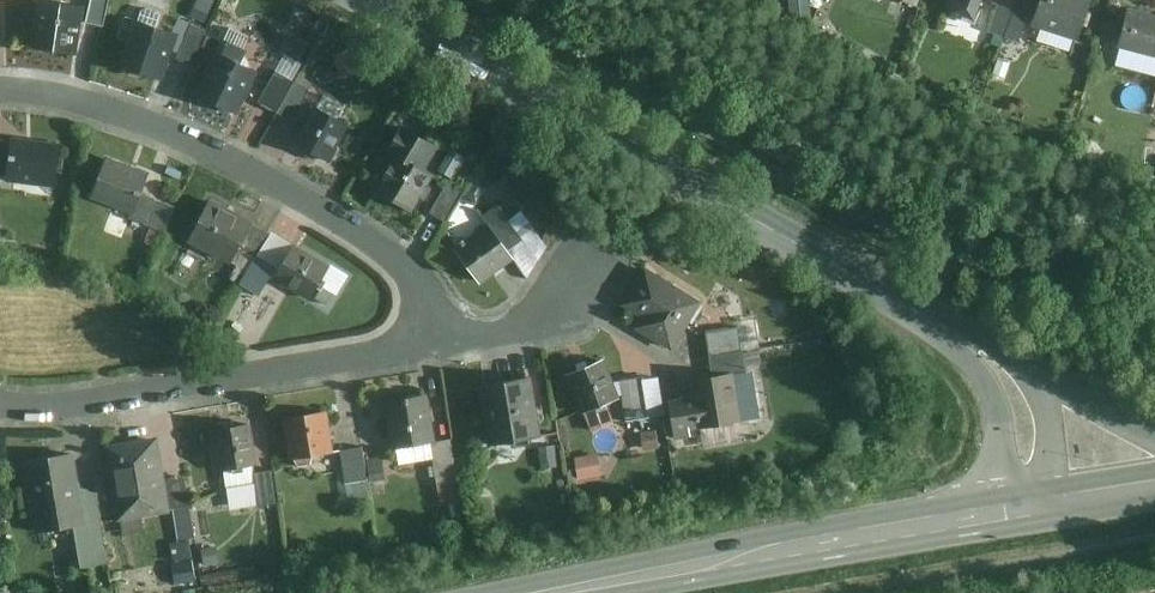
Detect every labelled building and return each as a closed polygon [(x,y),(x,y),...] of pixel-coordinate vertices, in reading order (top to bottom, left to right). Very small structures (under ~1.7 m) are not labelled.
[(82,5),(46,0),(36,0),(28,47),(74,54),(82,5)] [(107,0),(89,0),(85,21),(102,25),(107,0)] [(215,0),(196,0),(190,16),(206,22),(215,0)] [(810,0),(790,0),(793,18),(812,16),(810,0)] [(946,7),(976,18),(984,1),(991,5),(993,0),(948,0),(946,7)] [(1033,25),(1079,40),(1092,0),(1042,0),(1033,25)] [(992,31),(1006,36),(1015,10),(1001,5),(992,31)] [(1129,7),(1118,46),(1154,57),(1154,15),(1129,7)] [(1028,14),(1015,10),(1006,36),(1019,40),(1028,14)] [(176,32),(133,19),(117,68),(161,81),(176,32)] [(189,64),(205,30),(191,23),(175,58),(189,64)] [(307,43),(288,35),(281,51),(299,60),(307,43)] [(356,73),(348,50),(333,55),(341,79),(356,73)] [(236,113),(255,71),(216,54),(197,95),(236,113)] [(1004,76),(1009,64),(997,60),(993,72),(1004,76)] [(261,104),(276,113),(293,82),(278,73),(261,104)] [(307,90),(293,82),(276,113),(290,121),(307,90)] [(352,128),(313,107),(293,143),(332,164),(352,128)] [(750,125),(730,115),(725,125),(744,136),(750,125)] [(392,159),(374,190),(411,210),(417,201),(422,204),(431,189),(426,186),(433,174),(424,169),(436,150),(400,128),(385,155),(392,159)] [(11,138),(0,137),(0,181),(5,182),(11,138)] [(60,144),(11,138),(5,182),(55,188),(60,144)] [(451,176),(462,157),(451,151),(440,170),(451,176)] [(519,166),(499,153),(486,175),(506,187),(519,166)] [(147,172),(105,158),(91,201),(132,215),(147,172)] [(460,192),(447,185),(432,213),(445,220),(460,192)] [(143,224),(153,199),(141,194),(131,219),(143,224)] [(251,222),(208,200),(185,244),(229,266),(251,222)] [(521,239),(498,206),(484,216),(507,249),(521,239)] [(267,234),(251,225),(237,251),(253,259),(267,234)] [(515,261),(487,225),(454,250),(482,287),(515,261)] [(328,267),(293,246),(272,280),(308,302),(328,267)] [(275,269),(256,257),(239,284),(258,296),(275,269)] [(702,304),(644,269),(621,306),(641,319),(635,329),(673,352),(702,304)] [(252,318),(235,307),(227,319),(244,330),(252,318)] [(737,329),(706,334),(710,355),(741,349),(737,329)] [(741,349),(710,355),(714,378),(745,372),(741,349)] [(603,361),(565,377),(581,414),(584,414),(591,433),(616,424),(604,405),(619,398),(603,361)] [(694,399),(668,401),(673,436),(740,428),(735,376),(691,382),(694,399)] [(537,440),(528,380),(475,388),(484,448),(537,440)] [(646,418),(640,380),(620,383),(626,421),(646,418)] [(429,444),(421,398),(382,404),(390,450),(429,444)] [(332,456),(325,415),(279,423),(286,464),(332,456)] [(255,466),(249,426),(211,432),(217,472),(255,466)] [(656,432),(642,434),(645,451),(658,449),(656,432)] [(167,514),(155,439),(101,448),(113,523),(167,514)] [(457,479),(451,442),(431,445),(437,482),(457,479)] [(559,446),(540,449),(543,468),(562,465),(559,446)] [(366,481),(361,449),(341,452),(346,484),(366,481)] [(72,455),(24,462),(34,534),(71,530),(76,570),(105,565),(95,497),(77,490),(72,455)] [(596,455),(575,459),(579,482),(600,478),(596,455)] [(278,503),(274,473),(256,475),(260,506),(278,503)] [(194,539),(188,509),(173,512),(179,542),(194,539)] [(188,544),(173,547),(176,561),(191,558),(188,544)]
